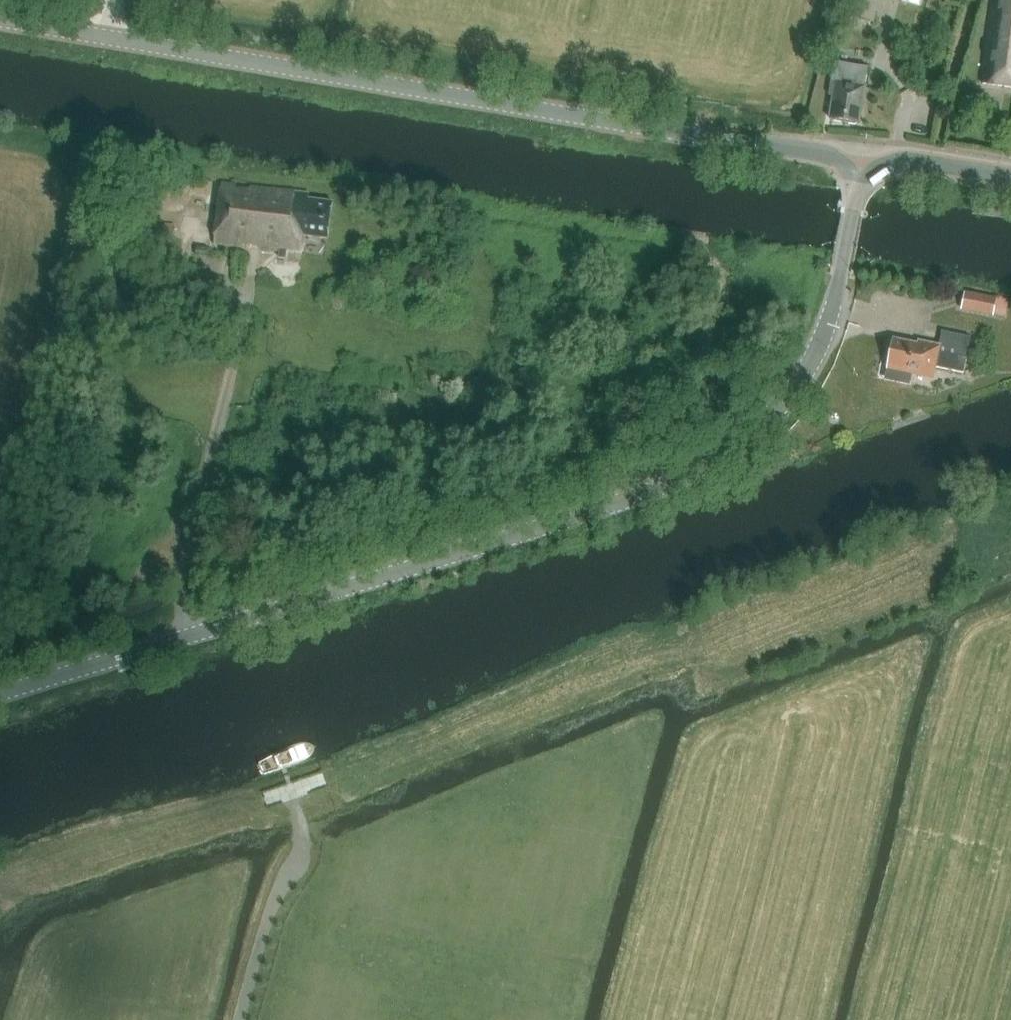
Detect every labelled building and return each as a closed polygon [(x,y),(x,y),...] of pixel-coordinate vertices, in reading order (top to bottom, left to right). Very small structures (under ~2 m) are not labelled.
[(873,22),(879,0),(853,0),(849,17),(873,22)] [(980,84),(1010,88),(1010,0),(992,0),(980,84)] [(831,82),(829,95),(835,96),(831,119),(861,123),(866,88),(864,87),(866,78),(867,67),(834,62),(831,82)] [(307,194),(221,184),(214,244),(280,252),(279,258),(286,259),(287,250),(300,252),(302,235),(327,238),(331,203),(306,200),(307,194)] [(141,222),(140,229),(137,249),(170,254),(175,227),(141,222)] [(994,300),(965,294),(962,308),(991,314),(994,300)] [(961,374),(964,358),(969,337),(940,331),(937,344),(915,339),(914,344),(891,339),(884,367),(908,372),(908,374),(930,379),(933,368),(961,374)]
